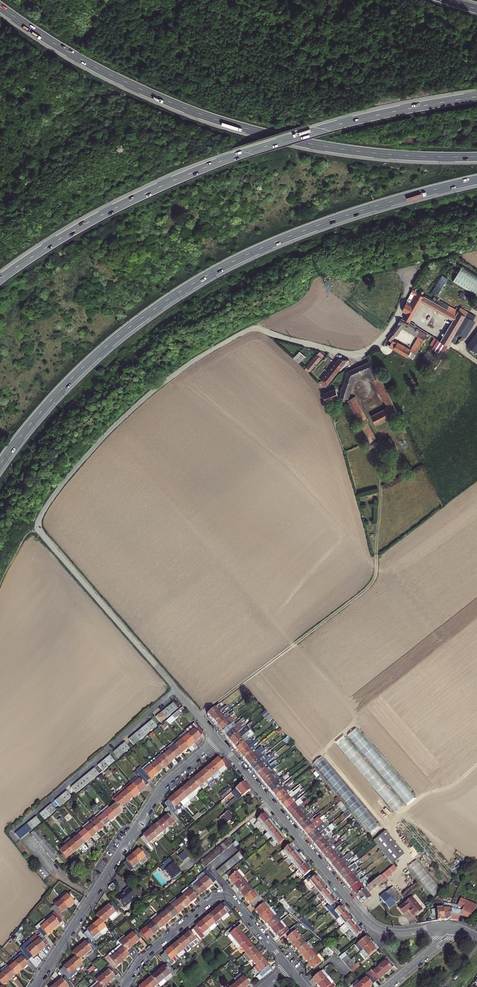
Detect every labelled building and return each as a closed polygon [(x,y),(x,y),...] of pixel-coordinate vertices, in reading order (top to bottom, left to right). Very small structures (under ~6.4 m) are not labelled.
[(476,297),(476,274),(463,265),(452,282),(476,297)] [(443,275),(433,291),(438,294),(448,278),(443,275)] [(419,294),(412,290),(402,311),(407,314),(412,317),(421,302),(424,296),(422,295),(419,294)] [(455,309),(434,297),(433,299),(432,301),(426,297),(422,303),(453,321),(443,337),(450,341),(451,340),(456,332),(459,333),(463,336),(473,320),(466,315),(468,312),(460,307),(460,309),(458,311),(455,309)] [(404,319),(409,322),(410,320),(412,317),(407,314),(404,319)] [(397,325),(387,338),(391,341),(395,336),(396,336),(402,327),(418,337),(411,350),(397,342),(397,343),(393,349),(407,357),(410,351),(416,354),(424,340),(426,336),(427,335),(408,323),(401,319),(397,325)] [(476,321),(473,320),(463,336),(466,338),(476,321)] [(467,345),(471,349),(475,351),(476,353),(476,331),(467,345)] [(450,341),(443,337),(441,341),(448,345),(450,341)] [(440,342),(434,338),(430,344),(433,346),(432,349),(442,355),(448,345),(441,341),(440,342)] [(293,358),(299,363),(305,357),(300,352),(293,358)] [(320,352),(305,369),(309,373),(324,355),(320,352)] [(338,372),(348,365),(349,360),(338,359),(321,380),(327,385),(338,372)] [(367,362),(363,364),(367,371),(372,381),(374,380),(388,408),(371,416),(376,425),(398,413),(372,360),(367,362)] [(358,366),(362,374),(367,371),(363,364),(358,366)] [(348,399),(354,377),(362,374),(358,366),(347,372),(343,387),(341,393),(340,395),(338,395),(336,389),(323,394),(326,401),(338,396),(340,396),(342,397),(341,400),(345,402),(346,399),(348,399)] [(368,423),(354,397),(347,401),(364,432),(370,429),(367,423),(368,423)] [(375,439),(370,429),(364,432),(369,441),(370,442),(374,440),(375,439)] [(377,446),(374,440),(370,442),(369,441),(367,442),(370,449),(377,446)] [(178,709),(173,703),(167,708),(172,714),(178,709)] [(223,709),(219,705),(215,708),(207,714),(211,719),(223,709)] [(172,714),(167,708),(162,713),(167,719),(171,715),(172,714)] [(182,708),(172,716),(175,719),(185,711),(182,708)] [(226,714),(223,709),(211,719),(214,723),(222,717),(226,714)] [(167,719),(162,713),(156,718),(161,723),(167,719)] [(230,718),(226,714),(222,717),(214,723),(218,728),(230,718)] [(233,723),(230,718),(218,728),(222,732),(233,723)] [(229,741),(246,727),(244,724),(249,720),(248,718),(241,724),(225,736),(229,741)] [(152,721),(146,726),(151,731),(152,731),(157,727),(152,721)] [(235,725),(233,723),(222,732),(225,736),(241,724),(239,722),(235,725)] [(188,735),(194,743),(201,737),(200,736),(203,734),(194,723),(185,731),(188,735)] [(392,776),(395,773),(355,725),(346,732),(387,781),(392,776)] [(151,731),(146,726),(140,730),(145,736),(146,736),(151,731)] [(232,745),(249,731),(246,727),(229,741),(232,745)] [(145,736),(140,730),(135,735),(139,741),(145,736)] [(250,738),(254,734),(250,730),(249,731),(232,745),(236,749),(250,738)] [(139,741),(135,735),(129,740),(134,746),(139,741)] [(182,740),(188,748),(194,743),(188,735),(182,740)] [(345,736),(337,743),(351,761),(354,759),(358,764),(357,765),(374,786),(377,784),(378,785),(383,781),(359,751),(358,752),(345,736)] [(373,737),(370,740),(397,770),(401,766),(398,763),(402,760),(381,736),(376,740),(373,737)] [(173,743),(182,753),(188,748),(182,740),(179,738),(173,743)] [(254,738),(252,740),(250,738),(236,749),(239,754),(255,741),(256,740),(254,738)] [(253,746),(257,743),(255,741),(239,754),(243,758),(254,749),(255,748),(253,746)] [(130,749),(125,743),(119,748),(124,754),(130,749)] [(167,748),(175,759),(182,753),(173,743),(167,748)] [(261,747),(256,751),(254,749),(243,758),(247,762),(263,749),(261,747)] [(124,754),(119,748),(113,753),(118,759),(124,754)] [(163,756),(169,764),(175,759),(167,748),(160,753),(161,754),(163,756)] [(265,751),(266,750),(264,748),(263,749),(247,762),(250,767),(265,755),(267,753),(265,751)] [(271,754),(267,757),(265,755),(250,767),(254,771),(272,756),(273,756),(274,755),(272,753),(271,754)] [(114,762),(110,756),(104,761),(109,767),(114,762)] [(156,761),(163,769),(169,764),(163,756),(156,761)] [(257,776),(270,765),(268,763),(274,758),(273,756),(272,756),(254,771),(257,776)] [(322,776),(330,771),(321,757),(313,762),(322,776)] [(227,770),(231,767),(223,759),(220,761),(218,758),(211,764),(220,774),(227,769),(227,770)] [(148,764),(157,774),(163,769),(156,761),(154,759),(148,764)] [(109,767),(104,761),(98,766),(103,772),(109,767)] [(272,770),(278,765),(275,761),(270,765),(257,776),(261,780),(272,770)] [(137,770),(147,782),(150,779),(150,780),(157,774),(148,764),(142,769),(140,767),(137,770)] [(220,774),(211,764),(205,769),(214,780),(220,774)] [(214,780),(205,769),(199,774),(205,782),(208,785),(214,780)] [(133,785),(139,793),(146,787),(145,787),(148,784),(147,782),(137,770),(133,773),(137,777),(131,783),(133,785)] [(276,775),(272,770),(261,780),(264,784),(275,776),(276,775)] [(199,787),(205,782),(199,774),(193,780),(199,787)] [(280,779),(276,775),(275,776),(264,784),(268,789),(280,779)] [(283,783),(285,782),(282,777),(280,779),(268,789),(271,793),(283,783)] [(186,785),(195,795),(195,796),(202,790),(199,787),(193,780),(186,785)] [(292,780),(285,786),(283,783),(271,793),(275,797),(288,787),(294,782),(292,780)] [(85,787),(80,781),(76,783),(81,789),(82,789),(85,787)] [(342,799),(371,836),(380,828),(358,800),(355,802),(352,798),(351,798),(347,792),(348,791),(340,781),(338,783),(339,785),(334,789),(337,793),(341,789),(344,792),(341,794),(344,797),(342,799)] [(244,795),(248,792),(250,790),(243,782),(231,793),(235,798),(228,803),(229,804),(231,806),(244,795)] [(127,790),(133,798),(139,793),(133,785),(127,790)] [(180,790),(189,801),(195,795),(186,785),(180,790)] [(279,802),(291,791),(288,787),(275,797),(279,802)] [(118,793),(127,803),(133,798),(127,790),(125,788),(118,793)] [(298,789),(293,793),(291,791),(279,802),(282,806),(295,796),(299,792),(300,791),(298,789)] [(174,795),(183,806),(189,801),(180,790),(174,795)] [(297,798),(301,794),(299,792),(295,796),(282,806),(286,810),(299,800),(297,798)] [(116,804),(120,809),(127,803),(118,793),(112,799),(116,804)] [(68,800),(63,794),(60,797),(65,803),(68,800)] [(183,806),(174,795),(167,801),(168,801),(164,804),(168,807),(173,814),(183,806)] [(65,803),(60,797),(55,802),(59,808),(65,803)] [(286,810),(289,815),(303,803),(301,801),(300,802),(299,800),(286,810)] [(305,806),(308,803),(306,801),(303,803),(289,815),(293,819),(304,810),(306,808),(305,806)] [(116,804),(110,809),(116,817),(123,812),(120,809),(116,804)] [(56,811),(51,805),(45,810),(50,816),(50,815),(56,811)] [(101,812),(110,822),(116,817),(110,809),(107,806),(101,812)] [(173,814),(168,807),(164,810),(168,815),(162,820),(168,827),(178,820),(173,814)] [(50,816),(45,810),(39,815),(44,821),(50,816)] [(293,819),(297,824),(308,814),(304,810),(293,819)] [(233,818),(228,811),(224,814),(230,821),(233,818)] [(95,817),(104,827),(110,822),(101,812),(95,817)] [(201,816),(198,813),(192,818),(195,821),(201,816)] [(224,814),(218,819),(223,826),(230,821),(224,814)] [(264,814),(257,820),(262,826),(269,821),(264,814)] [(312,818),(308,814),(297,824),(300,828),(311,819),(312,818)] [(320,815),(313,821),(311,819),(300,828),(304,832),(321,818),(320,815)] [(323,824),(326,821),(323,816),(321,818),(304,832),(307,837),(323,824)] [(88,822),(97,833),(104,827),(95,817),(88,822)] [(34,828),(40,823),(35,818),(29,823),(34,828)] [(155,825),(162,833),(168,827),(162,820),(155,825)] [(262,826),(267,833),(274,827),(269,821),(262,826)] [(84,830),(91,838),(97,833),(88,822),(82,827),(84,830)] [(311,841),(327,828),(323,824),(307,837),(311,841)] [(326,836),(334,829),(331,824),(327,828),(311,841),(314,845),(326,836)] [(156,838),(158,841),(164,835),(162,833),(155,825),(149,830),(156,838)] [(267,833),(264,835),(268,840),(271,837),(272,839),(279,833),(274,827),(267,833)] [(78,836),(85,843),(91,838),(84,830),(78,836)] [(143,836),(140,839),(150,851),(153,848),(149,843),(156,838),(149,830),(143,836)] [(373,841),(392,865),(404,855),(384,832),(373,841)] [(279,833),(272,839),(277,846),(285,840),(279,833)] [(72,841),(78,848),(85,843),(78,836),(72,841)] [(329,840),(326,836),(314,845),(318,850),(329,840)] [(66,846),(72,854),(78,848),(72,841),(69,838),(63,843),(66,846)] [(193,839),(185,845),(187,847),(195,841),(193,839)] [(321,854),(332,845),(333,844),(329,840),(318,850),(321,854)] [(336,849),(342,844),(340,841),(334,846),(333,844),(332,845),(321,854),(325,858),(336,849)] [(66,846),(59,851),(66,859),(72,854),(66,846)] [(288,858),(295,852),(290,846),(282,851),(283,852),(281,854),(284,858),(286,856),(288,858)] [(132,855),(141,865),(147,860),(150,858),(142,848),(139,850),(132,855)] [(340,853),(336,849),(325,858),(329,863),(336,856),(340,853)] [(293,864),(300,858),(295,852),(288,858),(284,861),(289,867),(293,864)] [(344,857),(340,853),(336,856),(329,863),(332,867),(344,857)] [(347,862),(353,858),(349,853),(332,867),(336,872),(344,865),(346,863),(347,862)] [(141,866),(141,865),(132,855),(126,860),(126,861),(123,864),(130,872),(133,869),(135,871),(141,866)] [(300,858),(293,864),(298,870),(305,865),(300,858)] [(163,872),(165,871),(172,879),(181,872),(169,859),(163,864),(164,865),(160,869),(163,872)] [(417,859),(408,866),(432,896),(440,889),(417,859)] [(355,870),(358,868),(355,865),(358,863),(357,861),(351,866),(351,867),(339,876),(343,880),(355,870)] [(351,866),(347,862),(346,863),(344,865),(336,872),(339,876),(351,867),(351,866)] [(295,873),(300,880),(310,871),(305,865),(298,870),(295,873)] [(235,866),(226,874),(229,878),(229,879),(234,885),(242,879),(245,876),(239,870),(236,867),(235,866)] [(370,891),(396,870),(393,866),(372,883),(356,896),(363,904),(370,898),(368,895),(367,894),(370,891)] [(216,881),(207,870),(196,879),(197,880),(206,890),(213,885),(212,884),(216,881)] [(360,871),(357,873),(355,870),(343,880),(347,885),(357,876),(360,874),(361,873),(360,871)] [(314,878),(312,875),(303,882),(305,885),(306,884),(311,890),(321,883),(315,876),(314,878)] [(360,881),(358,878),(357,876),(347,885),(350,889),(360,881)] [(242,879),(234,885),(239,891),(247,885),(242,879)] [(367,884),(366,885),(363,882),(364,881),(363,880),(362,879),(360,881),(350,889),(356,896),(372,883),(371,881),(367,884)] [(206,890),(197,880),(188,888),(196,898),(199,895),(200,896),(206,890)] [(321,883),(311,890),(316,897),(326,889),(321,883)] [(247,885),(239,891),(245,898),(252,891),(247,885)] [(136,897),(128,888),(123,892),(124,894),(122,895),(117,899),(124,908),(136,897)] [(184,896),(190,904),(197,898),(196,898),(188,888),(181,893),(184,896)] [(379,897),(389,909),(400,900),(395,894),(391,888),(379,897)] [(326,889),(316,897),(322,903),(325,900),(331,895),(326,889)] [(252,891),(245,898),(250,904),(253,907),(262,899),(260,896),(254,890),(252,891)] [(74,902),(77,900),(71,893),(61,900),(67,908),(74,903),(74,902)] [(325,900),(332,909),(338,904),(336,902),(331,895),(325,900)] [(438,899),(438,898),(439,896),(437,895),(431,902),(433,904),(435,901),(438,899)] [(177,901),(184,909),(190,904),(184,896),(177,901)] [(411,897),(398,908),(403,914),(408,910),(414,917),(422,910),(411,897)] [(256,910),(255,910),(261,917),(271,908),(265,902),(266,901),(263,898),(262,899),(253,907),(256,910)] [(171,906),(178,914),(184,909),(177,901),(175,899),(169,904),(171,906)] [(460,915),(469,919),(476,907),(460,899),(457,907),(452,905),(451,909),(450,917),(450,920),(457,921),(460,915)] [(64,917),(61,914),(67,908),(61,900),(51,908),(55,912),(60,919),(64,917)] [(287,910),(290,908),(285,902),(282,904),(287,910)] [(223,921),(233,913),(225,903),(221,905),(215,911),(221,918),(223,921)] [(452,905),(444,903),(442,908),(443,920),(447,920),(447,919),(450,917),(451,909),(452,905)] [(336,921),(345,913),(340,907),(338,904),(332,909),(328,912),(336,921)] [(109,918),(111,921),(118,915),(109,905),(102,910),(109,918)] [(165,912),(171,919),(178,914),(171,906),(165,912)] [(271,908),(261,917),(266,923),(276,915),(271,908)] [(432,915),(436,915),(437,921),(443,920),(442,908),(436,909),(432,910),(432,915)] [(99,920),(102,923),(109,918),(102,910),(96,916),(99,920)] [(215,924),(221,918),(215,911),(208,916),(215,924)] [(62,922),(60,919),(55,912),(45,920),(53,930),(60,925),(59,925),(62,922)] [(159,917),(165,925),(171,919),(165,912),(159,917)] [(345,913),(336,921),(341,928),(351,920),(345,913)] [(150,920),(159,930),(165,925),(159,917),(156,914),(150,919),(150,920)] [(276,915),(266,923),(271,929),(281,921),(276,915)] [(202,921),(211,931),(217,926),(215,924),(208,916),(202,921)] [(35,928),(40,934),(43,938),(46,935),(47,936),(53,930),(45,920),(44,920),(35,928)] [(102,923),(99,920),(93,925),(99,933),(101,936),(108,930),(102,923)] [(150,920),(144,925),(146,928),(153,935),(159,930),(150,920)] [(341,928),(340,929),(345,935),(349,931),(356,926),(351,920),(341,928)] [(201,939),(211,931),(202,921),(196,927),(193,930),(201,939)] [(276,936),(277,936),(280,939),(285,935),(289,930),(287,927),(281,921),(271,929),(276,936)] [(89,940),(90,941),(99,933),(93,925),(86,931),(87,931),(84,934),(89,940)] [(234,925),(225,934),(233,943),(243,935),(237,928),(234,925)] [(287,938),(292,944),(300,938),(302,936),(297,930),(297,929),(295,926),(289,930),(285,935),(287,938)] [(356,926),(349,931),(355,938),(361,932),(356,926)] [(153,935),(146,928),(140,933),(146,941),(153,935)] [(126,938),(132,946),(139,941),(139,940),(142,938),(136,930),(126,938)] [(201,940),(201,939),(193,930),(190,932),(189,932),(183,937),(192,948),(201,940)] [(31,942),(39,952),(46,947),(45,947),(48,944),(43,938),(40,934),(31,942)] [(243,935),(233,943),(238,949),(240,947),(248,941),(243,935)] [(120,945),(126,952),(132,946),(126,938),(124,936),(117,941),(120,945)] [(185,953),(192,948),(183,937),(177,943),(185,953)] [(365,937),(355,945),(360,952),(370,944),(365,937)] [(297,951),(305,944),(300,938),(292,944),(297,951)] [(85,955),(87,957),(93,952),(93,951),(96,949),(90,941),(89,940),(86,942),(85,942),(79,947),(85,955)] [(240,947),(246,954),(253,947),(248,941),(240,947)] [(32,958),(39,952),(31,942),(24,948),(23,946),(20,949),(22,952),(29,960),(32,957),(32,958)] [(303,957),(313,948),(308,942),(305,944),(297,951),(303,957)] [(177,943),(170,948),(179,958),(185,953),(177,943)] [(360,952),(365,959),(376,950),(370,944),(360,952)] [(114,950),(123,961),(129,956),(126,952),(120,945),(114,950)] [(329,948),(338,955),(340,953),(331,946),(329,948)] [(76,957),(79,960),(85,955),(79,947),(72,953),(76,957)] [(243,956),(248,962),(251,960),(258,954),(253,947),(246,954),(243,956)] [(179,958),(170,948),(164,953),(164,954),(161,956),(167,964),(169,966),(179,958)] [(308,963),(318,955),(313,948),(303,957),(308,963)] [(327,948),(323,951),(329,957),(333,953),(327,948)] [(104,958),(109,964),(113,969),(116,966),(116,967),(123,961),(114,950),(104,958)] [(29,960),(22,952),(13,960),(15,963),(21,971),(28,965),(26,963),(29,960)] [(251,960),(256,966),(264,960),(258,954),(251,960)] [(308,963),(313,970),(324,961),(318,954),(318,955),(308,963)] [(69,962),(77,972),(84,967),(79,960),(76,957),(69,962)] [(394,966),(386,957),(377,965),(385,975),(391,969),(394,966)] [(256,966),(254,968),(259,974),(259,975),(261,978),(271,969),(269,966),(264,960),(256,966)] [(65,977),(68,980),(77,972),(69,962),(63,968),(60,971),(65,977)] [(15,963),(9,968),(15,976),(21,971),(15,963)] [(102,975),(109,983),(115,978),(115,977),(118,975),(113,969),(109,964),(106,967),(109,970),(102,975)] [(158,972),(164,979),(166,982),(176,974),(169,966),(167,964),(164,966),(158,972)] [(377,965),(367,973),(375,982),(378,980),(379,980),(385,975),(377,965)] [(2,973),(9,981),(15,976),(9,968),(7,966),(1,971),(2,973)] [(323,970),(312,979),(318,985),(328,976),(323,970)] [(158,985),(164,979),(158,972),(151,977),(158,985)] [(0,975),(0,983),(2,986),(9,981),(2,973),(0,975)] [(366,978),(359,983),(363,986),(370,986),(372,985),(375,982),(367,973),(364,976),(366,978)] [(101,986),(104,986),(109,983),(102,975),(96,981),(97,982),(101,986)] [(318,985),(319,986),(335,986),(333,984),(334,983),(328,976),(318,985)] [(57,986),(72,986),(73,986),(68,980),(65,977),(62,979),(55,984),(57,986)] [(149,986),(155,986),(158,985),(151,977),(145,982),(149,986)] [(243,977),(237,983),(240,986),(247,986),(250,985),(243,977)]
